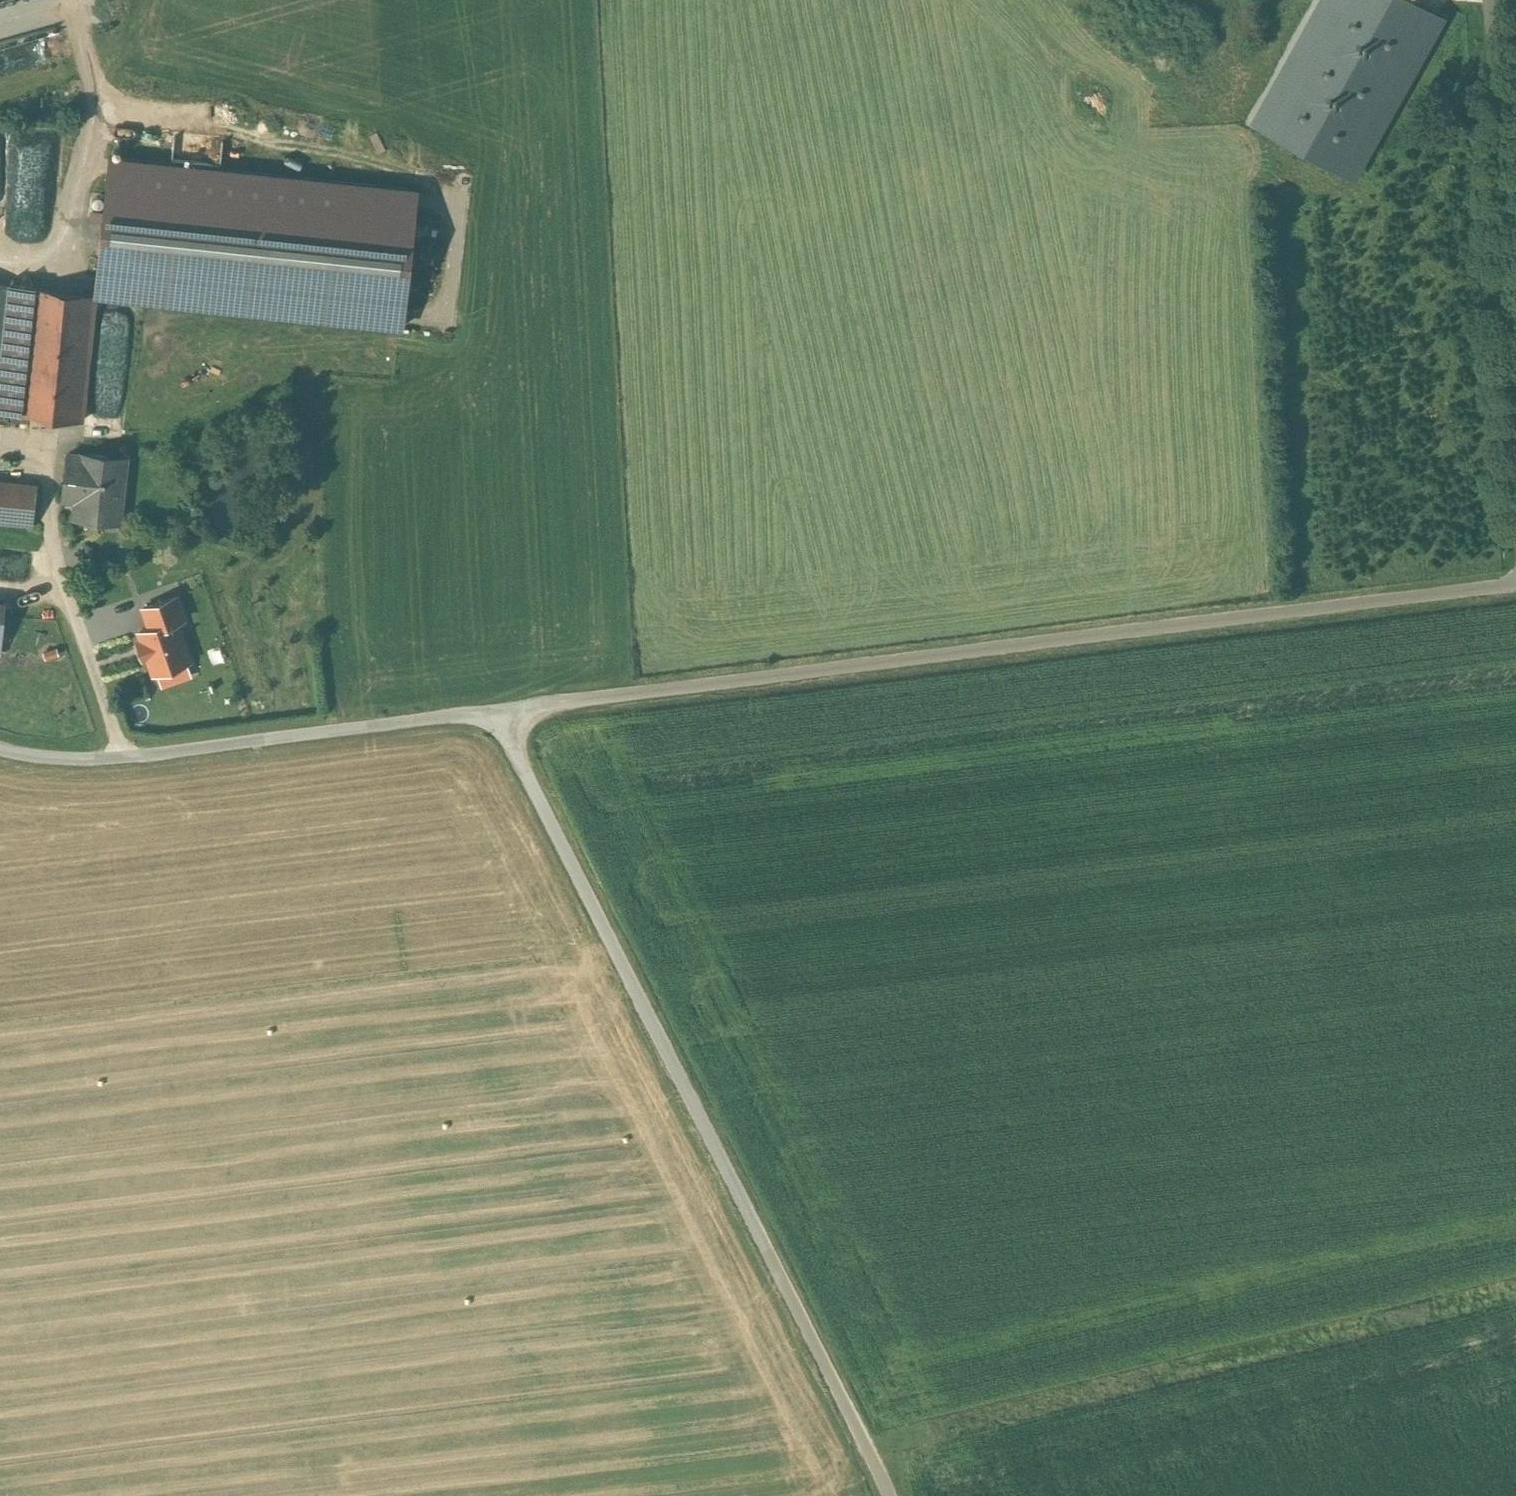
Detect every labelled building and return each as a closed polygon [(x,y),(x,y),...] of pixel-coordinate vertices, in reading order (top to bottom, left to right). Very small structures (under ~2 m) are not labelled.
[(1444,18),(1411,0),(1317,0),(1251,121),(1357,178),(1444,18)] [(422,327),(436,183),(120,152),(113,213),(105,295),(422,327)] [(23,197),(24,215),(55,214),(54,196),(23,197)] [(34,275),(22,401),(87,407),(99,282),(34,275)] [(10,277),(0,276),(0,386),(10,277)] [(81,454),(67,453),(62,497),(76,499),(74,517),(119,522),(126,456),(81,451),(81,454)] [(31,473),(0,472),(0,502),(30,503),(31,473)] [(12,653),(17,596),(0,594),(0,652),(12,653)] [(175,619),(142,630),(141,630),(140,631),(140,632),(141,632),(143,639),(139,640),(137,641),(138,642),(142,655),(142,656),(143,657),(148,655),(154,670),(153,670),(154,672),(156,671),(189,660),(188,658),(175,619)]
